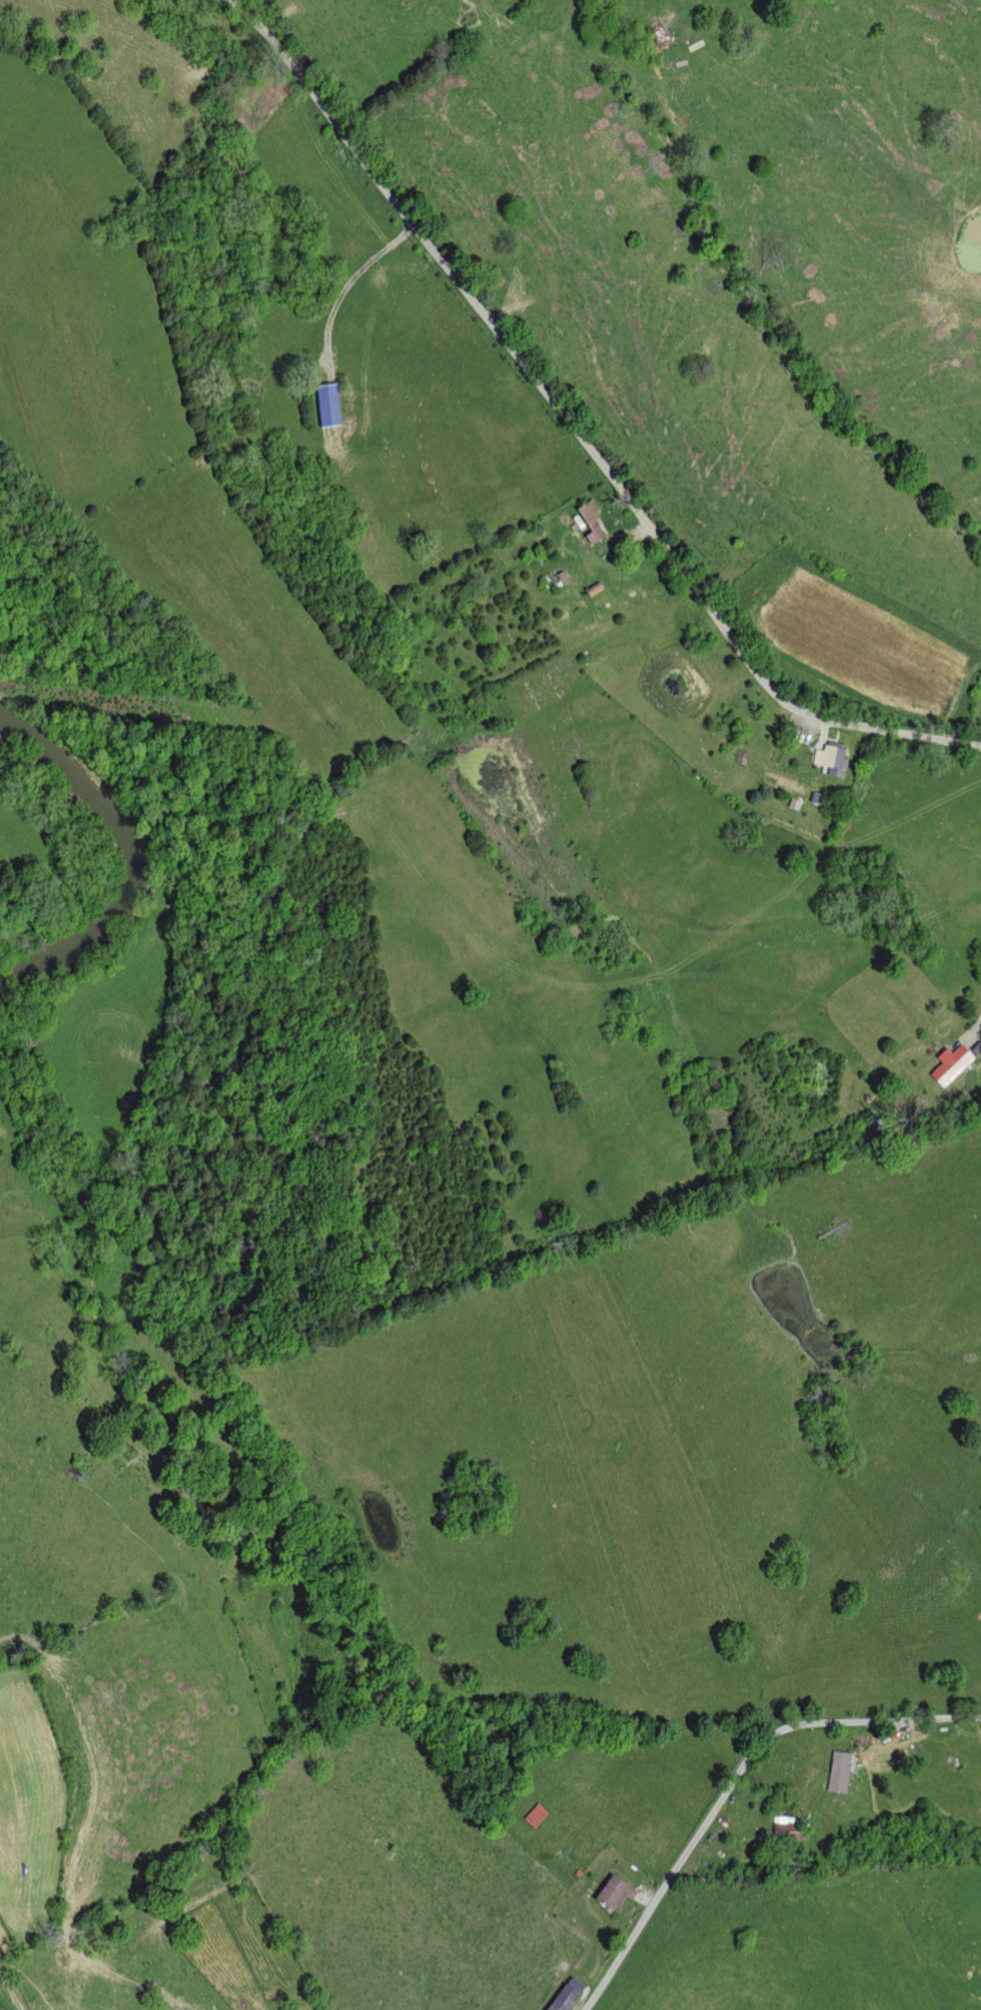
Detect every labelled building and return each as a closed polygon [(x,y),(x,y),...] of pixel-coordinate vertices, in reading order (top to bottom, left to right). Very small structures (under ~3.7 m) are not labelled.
[(325,427),(345,427),(344,385),(324,386),(325,427)] [(597,533),(591,536),(596,545),(613,536),(594,503),(583,509),(597,533)] [(817,765),(833,767),(832,776),(848,778),(851,760),(848,759),(849,748),(829,745),(828,751),(820,750),(817,765)] [(979,1059),(967,1045),(956,1055),(952,1049),(942,1059),(946,1064),(935,1075),(947,1088),(979,1059)] [(854,1752),(835,1751),(832,1792),(852,1793),(854,1752)] [(539,1829),(553,1813),(542,1803),(528,1819),(539,1829)] [(636,1900),(642,1892),(617,1874),(599,1898),(617,1912),(629,1895),(636,1900)] [(590,1987),(575,1977),(552,2009),(574,2009),(590,1987)]
